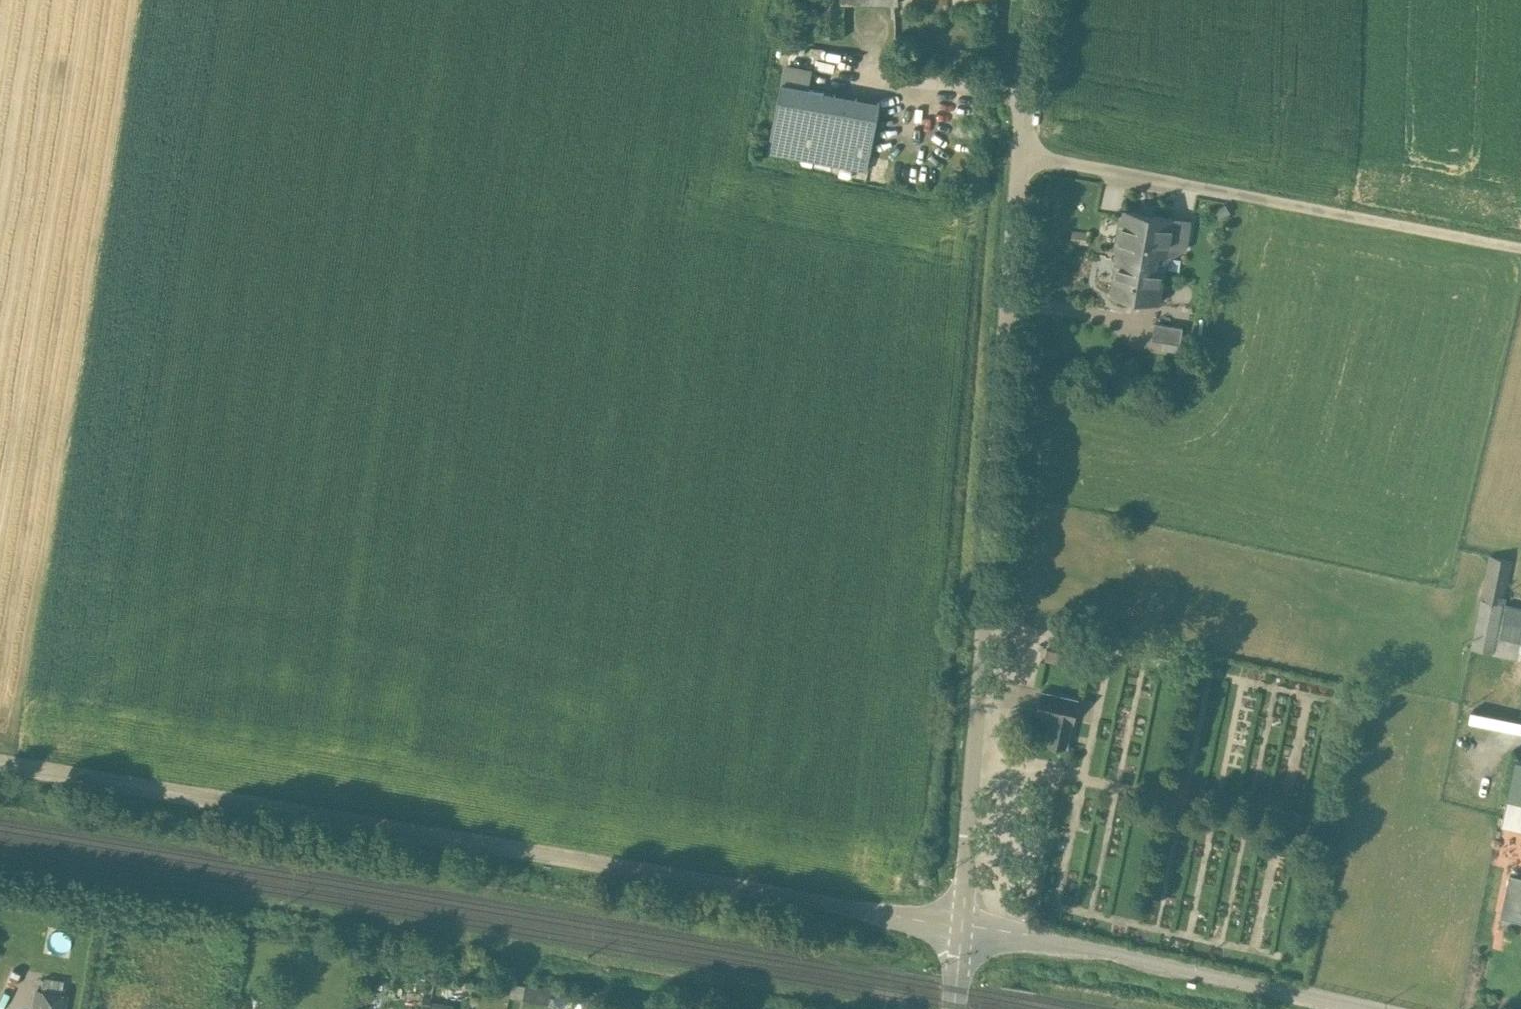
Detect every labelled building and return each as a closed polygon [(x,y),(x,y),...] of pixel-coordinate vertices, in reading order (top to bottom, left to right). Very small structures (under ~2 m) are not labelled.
[(781,78),(767,147),(872,168),(885,101),(781,78)] [(1195,211),(1125,202),(1113,294),(1170,301),(1177,243),(1190,244),(1195,211)] [(1173,337),(1176,324),(1154,320),(1151,333),(1173,337)] [(1512,561),(1492,556),(1483,598),(1504,603),(1505,603),(1506,597),(1505,596),(1512,561)] [(1504,603),(1483,598),(1473,647),(1494,652),(1504,603)] [(1504,603),(1494,652),(1493,654),(1520,659),(1520,606),(1505,603),(1504,603)] [(1078,655),(1047,648),(1045,660),(1075,666),(1078,655)] [(1080,700),(1043,692),(1039,714),(1054,717),(1048,743),(1068,748),(1074,721),(1075,722),(1080,700)] [(1509,806),(1505,825),(1520,829),(1520,808),(1509,806)] [(1511,875),(1502,916),(1520,920),(1520,877),(1511,875)] [(511,994),(550,1002),(553,987),(514,979),(511,994)] [(37,990),(34,1008),(62,1008),(65,995),(37,990)] [(432,1003),(431,1008),(447,1008),(448,1006),(445,1006),(447,995),(436,993),(434,1004),(432,1003)]
